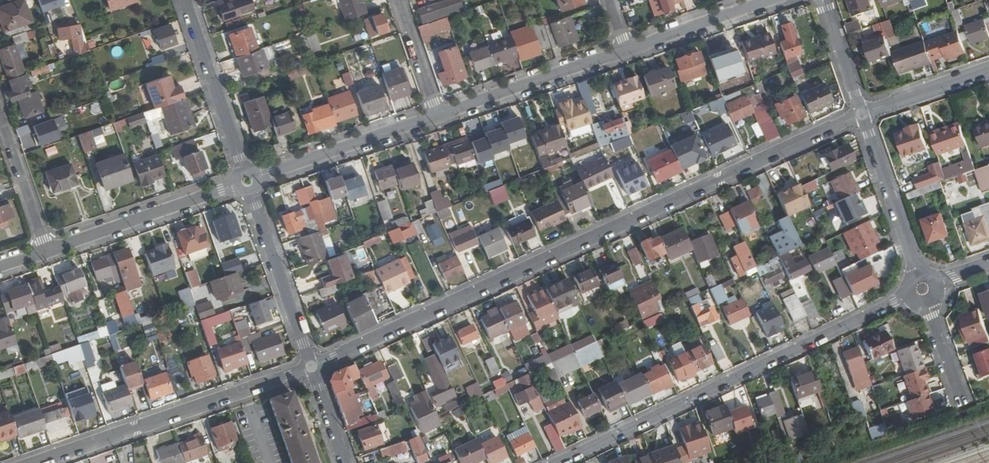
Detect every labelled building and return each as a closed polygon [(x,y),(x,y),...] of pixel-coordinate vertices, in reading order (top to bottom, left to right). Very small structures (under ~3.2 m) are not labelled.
[(3,29),(30,19),(23,0),(17,0),(0,6),(0,19),(3,29)] [(42,10),(63,3),(62,0),(39,0),(42,10)] [(109,9),(135,0),(107,0),(109,9)] [(223,19),(253,9),(250,0),(217,0),(216,0),(223,19)] [(345,20),(365,13),(360,0),(338,0),(345,20)] [(423,25),(425,24),(446,17),(462,11),(458,0),(444,0),(417,10),(423,25)] [(560,10),(585,2),(584,0),(557,0),(560,10)] [(653,10),(660,7),(658,0),(650,0),(653,10)] [(660,7),(662,13),(671,9),(669,4),(680,0),(658,0),(660,7)] [(852,16),(871,9),(868,0),(847,0),(852,16)] [(883,8),(903,1),(905,7),(912,5),(911,3),(910,0),(880,0),(883,8)] [(912,5),(913,11),(914,12),(928,7),(926,1),(927,1),(927,0),(919,0),(911,3),(912,5)] [(950,10),(954,22),(961,20),(957,8),(955,9),(950,10)] [(370,17),(376,34),(386,31),(380,13),(370,17)] [(544,25),(551,47),(555,58),(561,56),(558,47),(578,41),(569,16),(544,25)] [(421,38),(429,35),(450,28),(446,17),(425,24),(423,25),(418,27),(421,38)] [(859,20),(844,25),(846,34),(862,29),(859,20)] [(887,20),(880,23),(885,38),(892,36),(887,20)] [(970,43),(988,37),(988,20),(965,28),(970,43)] [(510,34),(518,57),(519,60),(540,52),(540,51),(551,47),(544,25),(542,21),(509,32),(510,34)] [(864,44),(870,62),(890,55),(880,23),(872,25),(876,36),(870,38),(872,41),(864,44)] [(57,28),(59,39),(72,36),(75,54),(88,49),(86,43),(82,44),(78,24),(57,28)] [(155,33),(160,47),(174,42),(168,24),(154,29),(153,27),(139,32),(140,36),(147,34),(148,36),(155,33)] [(780,44),(789,70),(793,78),(803,74),(794,56),(800,54),(790,25),(782,28),(786,41),(780,44)] [(228,35),(236,57),(256,50),(249,28),(228,35)] [(313,52),(322,48),(315,30),(306,34),(313,52)] [(924,42),(930,61),(944,56),(954,53),(953,52),(963,48),(957,31),(924,42)] [(741,42),(748,62),(776,52),(768,32),(756,36),(757,38),(750,40),(750,39),(741,42)] [(486,42),(487,46),(493,63),(502,60),(510,58),(510,59),(518,57),(510,34),(486,42)] [(383,56),(398,51),(392,35),(377,40),(383,56)] [(891,51),(898,74),(931,63),(930,61),(924,42),(923,41),(891,51)] [(8,77),(25,71),(15,42),(0,48),(0,54),(8,77)] [(438,52),(445,71),(439,73),(442,83),(462,77),(459,66),(463,65),(456,46),(438,52)] [(469,52),(475,70),(494,64),(493,63),(487,46),(469,52)] [(944,56),(945,60),(965,54),(963,48),(953,52),(954,53),(944,56)] [(236,57),(243,77),(267,69),(260,49),(256,50),(236,57)] [(738,49),(712,58),(720,82),(746,73),(738,49)] [(676,59),(679,69),(696,63),(692,53),(676,59)] [(314,62),(286,71),(289,79),(317,69),(315,62),(314,62)] [(31,69),(33,76),(49,70),(47,63),(31,69)] [(679,69),(680,71),(677,72),(680,81),(689,78),(688,74),(699,70),(696,63),(679,69)] [(651,74),(658,93),(682,85),(680,81),(677,72),(675,66),(651,74)] [(381,73),(390,99),(408,93),(399,67),(381,73)] [(342,73),(347,85),(354,83),(350,71),(342,73)] [(9,79),(12,90),(7,91),(10,99),(17,97),(18,100),(36,94),(34,90),(28,92),(26,88),(31,86),(27,73),(9,79)] [(144,82),(153,107),(156,106),(163,104),(180,98),(183,97),(178,84),(171,87),(167,74),(144,82)] [(612,86),(619,105),(643,97),(635,75),(627,79),(627,81),(612,86)] [(756,83),(760,93),(761,95),(766,93),(761,81),(756,83)] [(799,92),(808,112),(832,101),(824,81),(799,92)] [(357,92),(364,113),(386,106),(379,85),(357,92)] [(728,87),(714,93),(716,99),(723,96),(731,93),(728,87)] [(50,93),(54,103),(62,100),(58,90),(50,93)] [(327,98),(330,106),(335,121),(357,113),(349,91),(327,98)] [(753,111),(759,124),(761,123),(768,140),(778,135),(761,95),(760,93),(754,95),(757,104),(752,106),(752,107),(753,111)] [(18,100),(23,117),(41,111),(36,94),(18,100)] [(243,102),(253,130),(272,124),(269,118),(262,95),(243,102)] [(726,104),(733,120),(753,111),(752,107),(752,106),(747,95),(726,104)] [(775,104),(780,115),(783,113),(787,122),(805,114),(796,95),(775,104)] [(714,100),(717,106),(726,103),(723,96),(716,99),(714,100)] [(163,104),(174,137),(185,133),(184,130),(191,128),(180,98),(163,104)] [(296,100),(302,116),(303,115),(306,110),(303,100),(301,101),(300,98),(296,100)] [(588,112),(583,99),(571,104),(569,105),(567,100),(558,103),(560,108),(565,123),(568,130),(591,122),(588,112)] [(627,108),(631,119),(644,114),(648,113),(645,102),(627,108)] [(142,111),(144,118),(159,113),(156,106),(153,107),(142,111)] [(303,115),(310,133),(336,124),(335,121),(330,106),(303,115)] [(560,108),(555,110),(560,125),(565,123),(560,108)] [(621,110),(624,118),(625,121),(631,119),(627,108),(621,110)] [(691,110),(681,113),(685,122),(695,119),(691,110)] [(53,114),(57,124),(66,121),(63,111),(53,114)] [(269,118),(272,124),(275,134),(293,128),(287,112),(269,118)] [(631,119),(633,125),(646,121),(644,114),(631,119)] [(518,116),(500,122),(501,124),(507,142),(525,136),(518,116)] [(33,124),(39,143),(57,137),(50,118),(33,124)] [(604,125),(606,132),(616,129),(619,139),(630,134),(625,121),(624,118),(604,125)] [(974,127),(981,146),(988,143),(988,122),(974,127)] [(15,128),(17,134),(29,130),(27,123),(15,128)] [(727,123),(701,134),(705,141),(711,155),(736,143),(727,123)] [(906,132),(895,135),(903,157),(916,152),(927,148),(918,123),(904,128),(906,132)] [(495,129),(485,133),(486,137),(492,154),(509,147),(507,142),(501,124),(494,127),(495,129)] [(575,135),(590,130),(588,124),(573,129),(575,135)] [(929,131),(936,153),(966,143),(959,124),(939,131),(938,128),(929,131)] [(540,134),(532,137),(540,157),(568,147),(567,144),(563,133),(562,130),(560,125),(550,129),(552,133),(545,136),(543,132),(539,134),(540,134)] [(77,133),(83,150),(91,147),(88,137),(91,136),(88,130),(77,133)] [(695,163),(705,158),(695,134),(670,145),(671,148),(679,165),(693,159),(695,163)] [(492,154),(486,137),(471,142),(479,163),(493,158),(492,154)] [(166,147),(171,159),(183,155),(189,173),(192,172),(202,168),(205,167),(194,138),(166,147)] [(443,145),(450,163),(473,155),(467,139),(450,144),(450,142),(443,145)] [(711,155),(705,141),(703,142),(711,160),(712,159),(711,155)] [(572,158),(600,146),(599,142),(570,154),(572,158)] [(272,146),(276,155),(282,152),(279,143),(272,146)] [(827,163),(831,171),(853,161),(854,160),(847,144),(824,155),(824,156),(827,163)] [(45,149),(48,156),(58,152),(55,145),(45,149)] [(424,151),(431,171),(450,165),(450,163),(443,145),(424,151)] [(648,158),(657,179),(681,169),(679,165),(671,148),(648,158)] [(916,178),(919,189),(927,186),(940,182),(946,180),(942,169),(939,163),(934,165),(931,155),(929,156),(927,148),(916,152),(919,162),(915,164),(919,176),(916,178)] [(95,163),(102,184),(120,177),(122,182),(132,179),(123,153),(95,163)] [(133,162),(140,184),(151,180),(150,178),(163,174),(157,154),(133,162)] [(827,163),(824,156),(819,158),(823,165),(827,163)] [(577,169),(583,183),(585,188),(613,176),(605,157),(577,169)] [(693,159),(679,165),(681,169),(695,163),(693,159)] [(942,169),(946,180),(976,170),(972,159),(942,169)] [(617,170),(627,193),(646,184),(635,162),(617,170)] [(44,171),(51,191),(75,183),(68,163),(44,171)] [(393,170),(398,183),(400,189),(419,182),(413,163),(393,170)] [(375,171),(381,189),(398,183),(393,170),(392,165),(375,171)] [(984,193),(988,191),(988,165),(976,170),(984,193)] [(544,169),(546,174),(554,171),(552,166),(544,169)] [(358,169),(339,175),(343,184),(354,180),(355,183),(362,181),(358,169)] [(942,187),(948,205),(984,193),(976,170),(946,180),(940,182),(942,187)] [(830,180),(839,200),(860,190),(857,183),(855,183),(850,171),(830,180)] [(325,180),(331,197),(345,192),(343,184),(339,175),(325,180)] [(120,177),(102,184),(103,188),(122,182),(120,177)] [(585,188),(583,183),(574,187),(571,181),(564,184),(564,185),(553,190),(557,199),(564,214),(570,211),(591,202),(585,188)] [(919,189),(916,190),(918,195),(942,187),(940,182),(927,186),(919,189)] [(747,190),(754,207),(763,203),(759,194),(763,193),(759,184),(747,190)] [(808,206),(798,184),(788,189),(790,192),(777,197),(786,215),(786,216),(808,206)] [(304,188),(309,201),(309,203),(316,200),(311,186),(304,188)] [(297,191),(301,204),(309,201),(304,188),(297,191)] [(788,189),(776,194),(777,197),(790,192),(788,189)] [(433,200),(437,212),(449,207),(447,199),(442,200),(439,191),(431,194),(433,200)] [(347,195),(349,202),(355,200),(353,193),(347,195)] [(858,201),(854,193),(839,200),(835,202),(844,223),(867,213),(863,205),(860,206),(858,201)] [(6,224),(4,219),(12,217),(5,198),(0,199),(0,226),(6,224)] [(312,212),(316,224),(329,220),(329,218),(336,215),(333,208),(330,207),(327,198),(319,201),(322,209),(312,212)] [(377,202),(384,222),(392,219),(386,199),(377,202)] [(532,210),(540,228),(552,223),(558,220),(558,222),(566,219),(564,214),(557,199),(532,210)] [(427,208),(420,210),(423,217),(437,212),(433,200),(425,202),(427,208)] [(729,211),(734,222),(739,233),(755,225),(749,212),(753,211),(748,200),(728,209),(729,211)] [(301,211),(307,227),(310,226),(312,233),(317,231),(319,230),(316,224),(312,212),(310,206),(304,208),(304,210),(301,211)] [(822,209),(813,212),(816,220),(825,217),(822,209)] [(529,211),(538,229),(540,228),(532,210),(529,211)] [(283,215),(289,233),(307,227),(301,211),(294,213),(294,212),(283,215)] [(720,215),(725,226),(734,222),(729,211),(720,215)] [(965,223),(972,244),(988,239),(988,211),(983,213),(984,217),(965,223)] [(923,220),(931,242),(949,236),(942,213),(923,220)] [(510,221),(518,241),(534,234),(526,214),(510,221)] [(777,219),(781,230),(768,236),(773,247),(777,256),(779,255),(787,251),(800,245),(786,216),(786,215),(777,219)] [(214,225),(219,242),(238,236),(233,219),(214,225)] [(412,222),(416,232),(422,229),(418,219),(412,222)] [(866,221),(877,243),(879,241),(869,219),(866,221)] [(845,231),(855,253),(857,252),(874,244),(877,243),(866,221),(854,226),(845,231)] [(390,231),(395,242),(417,233),(416,232),(412,222),(390,231)] [(426,226),(434,243),(443,240),(435,222),(426,226)] [(463,235),(453,239),(457,248),(476,240),(470,225),(461,229),(463,235)] [(658,238),(665,252),(668,258),(691,248),(681,227),(658,238)] [(177,234),(184,254),(207,246),(204,236),(202,229),(194,231),(193,229),(177,234)] [(297,238),(306,264),(326,256),(320,238),(326,236),(324,229),(317,231),(312,233),(297,238)] [(450,234),(453,239),(463,235),(461,229),(450,234)] [(382,233),(386,241),(392,239),(388,231),(382,233)] [(481,240),(487,255),(506,247),(500,232),(481,240)] [(701,244),(705,253),(711,251),(714,250),(707,233),(690,241),(693,247),(701,244)] [(378,234),(363,241),(366,248),(381,241),(378,234)] [(333,254),(326,236),(320,238),(326,256),(333,254)] [(640,242),(648,259),(665,252),(658,238),(658,237),(648,242),(647,239),(640,242)] [(829,242),(833,249),(839,246),(835,239),(829,242)] [(730,257),(739,276),(745,273),(744,271),(755,266),(743,241),(733,246),(737,254),(730,257)] [(367,249),(373,262),(393,252),(389,244),(383,247),(381,242),(367,249)] [(155,250),(144,254),(146,260),(152,276),(175,268),(166,243),(157,247),(158,249),(155,250)] [(874,244),(857,252),(861,259),(878,251),(874,244)] [(809,255),(813,264),(832,255),(830,250),(828,246),(809,255)] [(830,250),(832,255),(839,268),(848,264),(839,246),(833,249),(830,250)] [(637,247),(628,250),(634,266),(643,262),(637,247)] [(127,249),(112,254),(119,272),(121,278),(122,281),(124,288),(138,283),(127,249)] [(138,254),(141,261),(146,260),(144,254),(144,251),(138,254)] [(779,255),(785,269),(784,269),(788,279),(808,270),(803,260),(793,265),(787,251),(779,255)] [(328,258),(333,272),(321,277),(324,287),(337,282),(351,276),(343,253),(328,258)] [(867,260),(868,270),(886,267),(885,255),(882,255),(881,253),(874,254),(874,257),(867,258),(868,260),(867,260)] [(91,263),(96,277),(103,275),(106,282),(112,279),(114,284),(122,281),(121,278),(119,272),(112,254),(103,257),(103,259),(91,263)] [(438,263),(445,279),(464,271),(456,255),(438,263)] [(755,266),(758,272),(760,277),(762,276),(765,284),(782,276),(778,268),(781,266),(776,256),(755,266)] [(385,291),(410,280),(399,257),(375,268),(385,291)] [(402,262),(409,278),(415,276),(407,260),(402,262)] [(599,269),(605,283),(621,276),(614,262),(599,269)] [(641,278),(648,275),(643,262),(635,266),(641,278)] [(839,270),(842,275),(855,269),(852,263),(839,270)] [(221,265),(225,276),(229,274),(226,264),(221,265)] [(573,276),(580,292),(597,284),(590,268),(573,276)] [(61,274),(55,276),(59,288),(60,290),(61,294),(85,286),(79,269),(62,275),(61,274)] [(184,273),(189,288),(198,285),(193,270),(184,273)] [(210,281),(216,299),(240,291),(234,273),(229,274),(225,276),(210,281)] [(840,299),(852,294),(844,275),(832,280),(840,299)] [(39,276),(27,280),(29,284),(37,282),(38,287),(40,286),(42,292),(40,293),(42,296),(46,295),(39,276)] [(27,285),(36,311),(64,302),(61,294),(60,290),(59,288),(46,293),(46,295),(42,296),(40,293),(42,292),(40,286),(38,287),(37,282),(29,284),(27,285)] [(320,288),(323,296),(340,289),(337,282),(324,287),(320,288)] [(545,289),(550,300),(551,300),(555,308),(569,301),(576,298),(568,282),(557,287),(556,284),(545,289)] [(651,282),(629,293),(640,317),(663,307),(651,282)] [(711,289),(718,304),(719,306),(727,302),(729,305),(723,308),(730,322),(748,314),(741,300),(737,302),(734,296),(726,300),(718,283),(710,287),(711,289)] [(1,296),(7,312),(25,306),(27,313),(36,311),(27,285),(27,284),(7,291),(7,294),(1,296)] [(344,300),(357,329),(375,321),(374,318),(392,310),(381,285),(362,294),(362,292),(344,300)] [(528,315),(535,329),(540,326),(558,318),(544,287),(527,295),(535,312),(528,315)] [(792,287),(780,293),(782,297),(794,292),(792,287)] [(177,292),(183,309),(195,305),(194,303),(189,288),(177,292)] [(689,299),(692,305),(697,303),(710,297),(714,306),(718,304),(711,289),(689,299)] [(119,298),(125,318),(133,315),(133,314),(125,291),(116,294),(117,299),(119,298)] [(783,299),(794,322),(806,317),(799,303),(795,293),(783,299)] [(388,299),(393,309),(400,306),(395,296),(388,299)] [(742,299),(747,309),(753,306),(748,296),(742,299)] [(799,303),(806,317),(807,320),(816,315),(809,299),(799,303)] [(214,315),(209,300),(195,305),(200,320),(214,315)] [(250,304),(257,324),(270,320),(263,300),(250,304)] [(783,326),(771,300),(762,304),(763,307),(756,311),(768,336),(775,332),(774,330),(783,326)] [(569,301),(555,308),(556,312),(571,306),(569,301)] [(317,312),(325,330),(341,324),(343,328),(350,325),(339,302),(317,312)] [(498,310),(508,329),(524,322),(515,302),(498,310)] [(691,306),(706,337),(723,329),(716,315),(714,316),(713,313),(704,317),(697,303),(692,305),(691,306)] [(229,310),(233,323),(243,320),(238,307),(229,310)] [(480,319),(490,339),(508,331),(508,329),(498,310),(497,307),(490,311),(491,314),(480,319)] [(979,310),(961,316),(961,317),(971,348),(988,342),(988,338),(979,310)] [(214,315),(200,320),(209,345),(217,342),(211,325),(226,320),(223,312),(214,315)] [(133,315),(137,325),(151,320),(150,315),(139,319),(137,313),(133,314),(133,315)] [(16,344),(7,318),(0,320),(0,350),(16,344)] [(104,324),(108,335),(120,331),(118,324),(111,326),(110,322),(104,324)] [(648,327),(653,338),(663,334),(658,322),(648,327)] [(454,334),(459,344),(462,343),(463,344),(477,337),(471,325),(457,331),(458,333),(454,334)] [(236,331),(237,335),(238,338),(249,334),(246,327),(236,331)] [(462,365),(453,345),(454,345),(446,329),(428,337),(433,348),(436,353),(446,373),(462,365)] [(79,343),(99,338),(97,331),(77,336),(79,343)] [(238,338),(246,361),(253,359),(250,350),(251,349),(247,341),(261,337),(259,331),(249,334),(238,338)] [(862,342),(870,359),(892,349),(884,332),(862,342)] [(593,333),(570,344),(573,351),(596,341),(593,333)] [(251,342),(259,362),(283,354),(276,334),(251,342)] [(680,343),(685,353),(703,345),(698,334),(680,343)] [(217,350),(224,369),(246,362),(246,361),(238,338),(237,335),(233,337),(236,343),(217,350)] [(428,337),(428,336),(422,339),(427,351),(433,348),(428,337)] [(509,348),(515,345),(511,336),(504,339),(509,348)] [(573,352),(580,366),(603,355),(596,341),(573,351),(573,352)] [(718,342),(712,345),(718,359),(725,356),(718,342)] [(573,352),(573,351),(570,344),(562,348),(565,355),(573,352)] [(897,351),(905,375),(907,374),(924,368),(916,344),(897,351)] [(685,353),(694,371),(711,362),(703,345),(685,353)] [(842,351),(853,382),(867,377),(863,363),(862,362),(861,362),(856,346),(842,351)] [(565,355),(562,348),(547,355),(551,362),(558,359),(565,355)] [(984,377),(988,375),(988,349),(974,354),(976,362),(979,362),(984,377)] [(82,354),(87,368),(94,365),(89,351),(82,354)] [(551,362),(558,376),(580,366),(573,352),(565,355),(558,359),(551,362)] [(669,361),(678,378),(694,371),(685,353),(669,361)] [(187,365),(190,373),(193,372),(196,382),(214,375),(207,355),(189,361),(190,364),(187,365)] [(429,366),(440,389),(447,386),(450,393),(452,392),(438,362),(434,355),(426,359),(429,366)] [(491,375),(500,372),(493,356),(484,360),(491,375)] [(378,361),(357,370),(358,373),(364,385),(385,375),(389,383),(394,380),(394,379),(387,366),(382,368),(378,361)] [(125,384),(127,389),(142,383),(135,362),(120,368),(125,384)] [(387,366),(394,379),(401,376),(394,362),(387,365),(387,366)] [(0,372),(0,380),(26,371),(23,364),(0,372)] [(358,373),(357,370),(354,364),(333,373),(329,380),(347,430),(380,418),(379,418),(366,389),(362,391),(354,375),(358,373)] [(642,375),(651,393),(671,383),(663,365),(658,368),(657,366),(651,368),(652,370),(642,375)] [(924,368),(907,374),(915,398),(931,392),(932,392),(927,376),(930,375),(927,367),(924,368)] [(617,384),(625,401),(627,405),(651,393),(642,375),(640,372),(617,384)] [(790,380),(797,399),(820,391),(813,372),(790,380)] [(145,380),(151,397),(171,390),(165,373),(145,380)] [(472,386),(457,393),(459,399),(463,397),(465,402),(483,394),(473,374),(468,376),(472,386)] [(520,391),(517,393),(515,397),(518,403),(536,395),(526,374),(518,377),(520,381),(523,387),(519,389),(520,391)] [(505,383),(511,394),(514,392),(511,385),(520,381),(518,377),(505,383)] [(87,380),(92,395),(96,394),(91,379),(87,380)] [(388,383),(394,397),(401,395),(394,380),(389,383),(388,383)] [(599,388),(609,409),(625,401),(617,384),(615,381),(599,388)] [(103,392),(110,412),(132,404),(127,389),(125,384),(103,392)] [(440,389),(431,393),(434,400),(450,393),(447,386),(440,389)] [(537,392),(546,410),(562,402),(556,391),(547,395),(544,389),(537,392)] [(292,462),(316,462),(304,431),(300,418),(298,411),(291,392),(270,400),(292,462)] [(411,407),(422,431),(439,423),(425,392),(416,396),(419,403),(411,407)] [(770,398),(775,413),(776,418),(784,416),(775,392),(768,394),(770,398)] [(915,398),(914,398),(922,422),(939,416),(931,392),(915,398)] [(578,400),(585,415),(600,408),(593,393),(578,400)] [(92,395),(96,408),(100,406),(96,394),(92,395)] [(72,403),(76,414),(92,409),(88,398),(72,403)] [(757,403),(762,418),(775,413),(770,398),(757,403)] [(553,425),(557,435),(566,431),(580,424),(570,402),(547,413),(553,425)] [(852,405),(856,419),(863,416),(874,412),(872,407),(862,411),(859,403),(852,405)] [(737,433),(755,427),(748,404),(730,409),(737,433)] [(46,428),(47,431),(66,425),(63,417),(68,415),(65,408),(48,414),(45,406),(39,409),(46,428)] [(705,413),(712,435),(733,428),(725,406),(705,413)] [(10,418),(18,438),(46,428),(39,409),(10,418)] [(16,433),(10,418),(8,412),(0,414),(0,439),(16,433)] [(785,422),(790,439),(803,434),(804,436),(807,435),(801,417),(785,422)] [(212,429),(218,446),(237,440),(231,422),(212,429)] [(678,430),(689,460),(710,452),(699,423),(678,430)] [(887,434),(884,423),(870,427),(874,438),(887,434)] [(358,430),(364,448),(382,443),(376,424),(358,430)] [(580,424),(566,431),(567,433),(582,427),(580,424)] [(551,441),(556,451),(563,448),(557,435),(553,425),(545,428),(551,441)] [(187,437),(188,441),(201,436),(200,433),(187,437)] [(510,441),(516,455),(534,446),(527,433),(510,441)] [(178,444),(185,462),(208,455),(201,436),(188,441),(178,444)] [(408,441),(418,462),(429,458),(427,452),(424,453),(417,437),(408,441)] [(485,457),(488,462),(489,462),(505,456),(496,437),(479,445),(485,457)] [(460,462),(473,462),(485,457),(479,445),(476,438),(454,448),(460,462)] [(402,441),(380,448),(381,451),(383,450),(384,453),(395,450),(396,453),(405,450),(402,441)] [(160,462),(185,462),(178,444),(178,443),(156,451),(160,462)] [(652,462),(679,462),(673,446),(649,454),(652,462)] [(634,462),(652,462),(649,454),(633,460),(634,462)]
